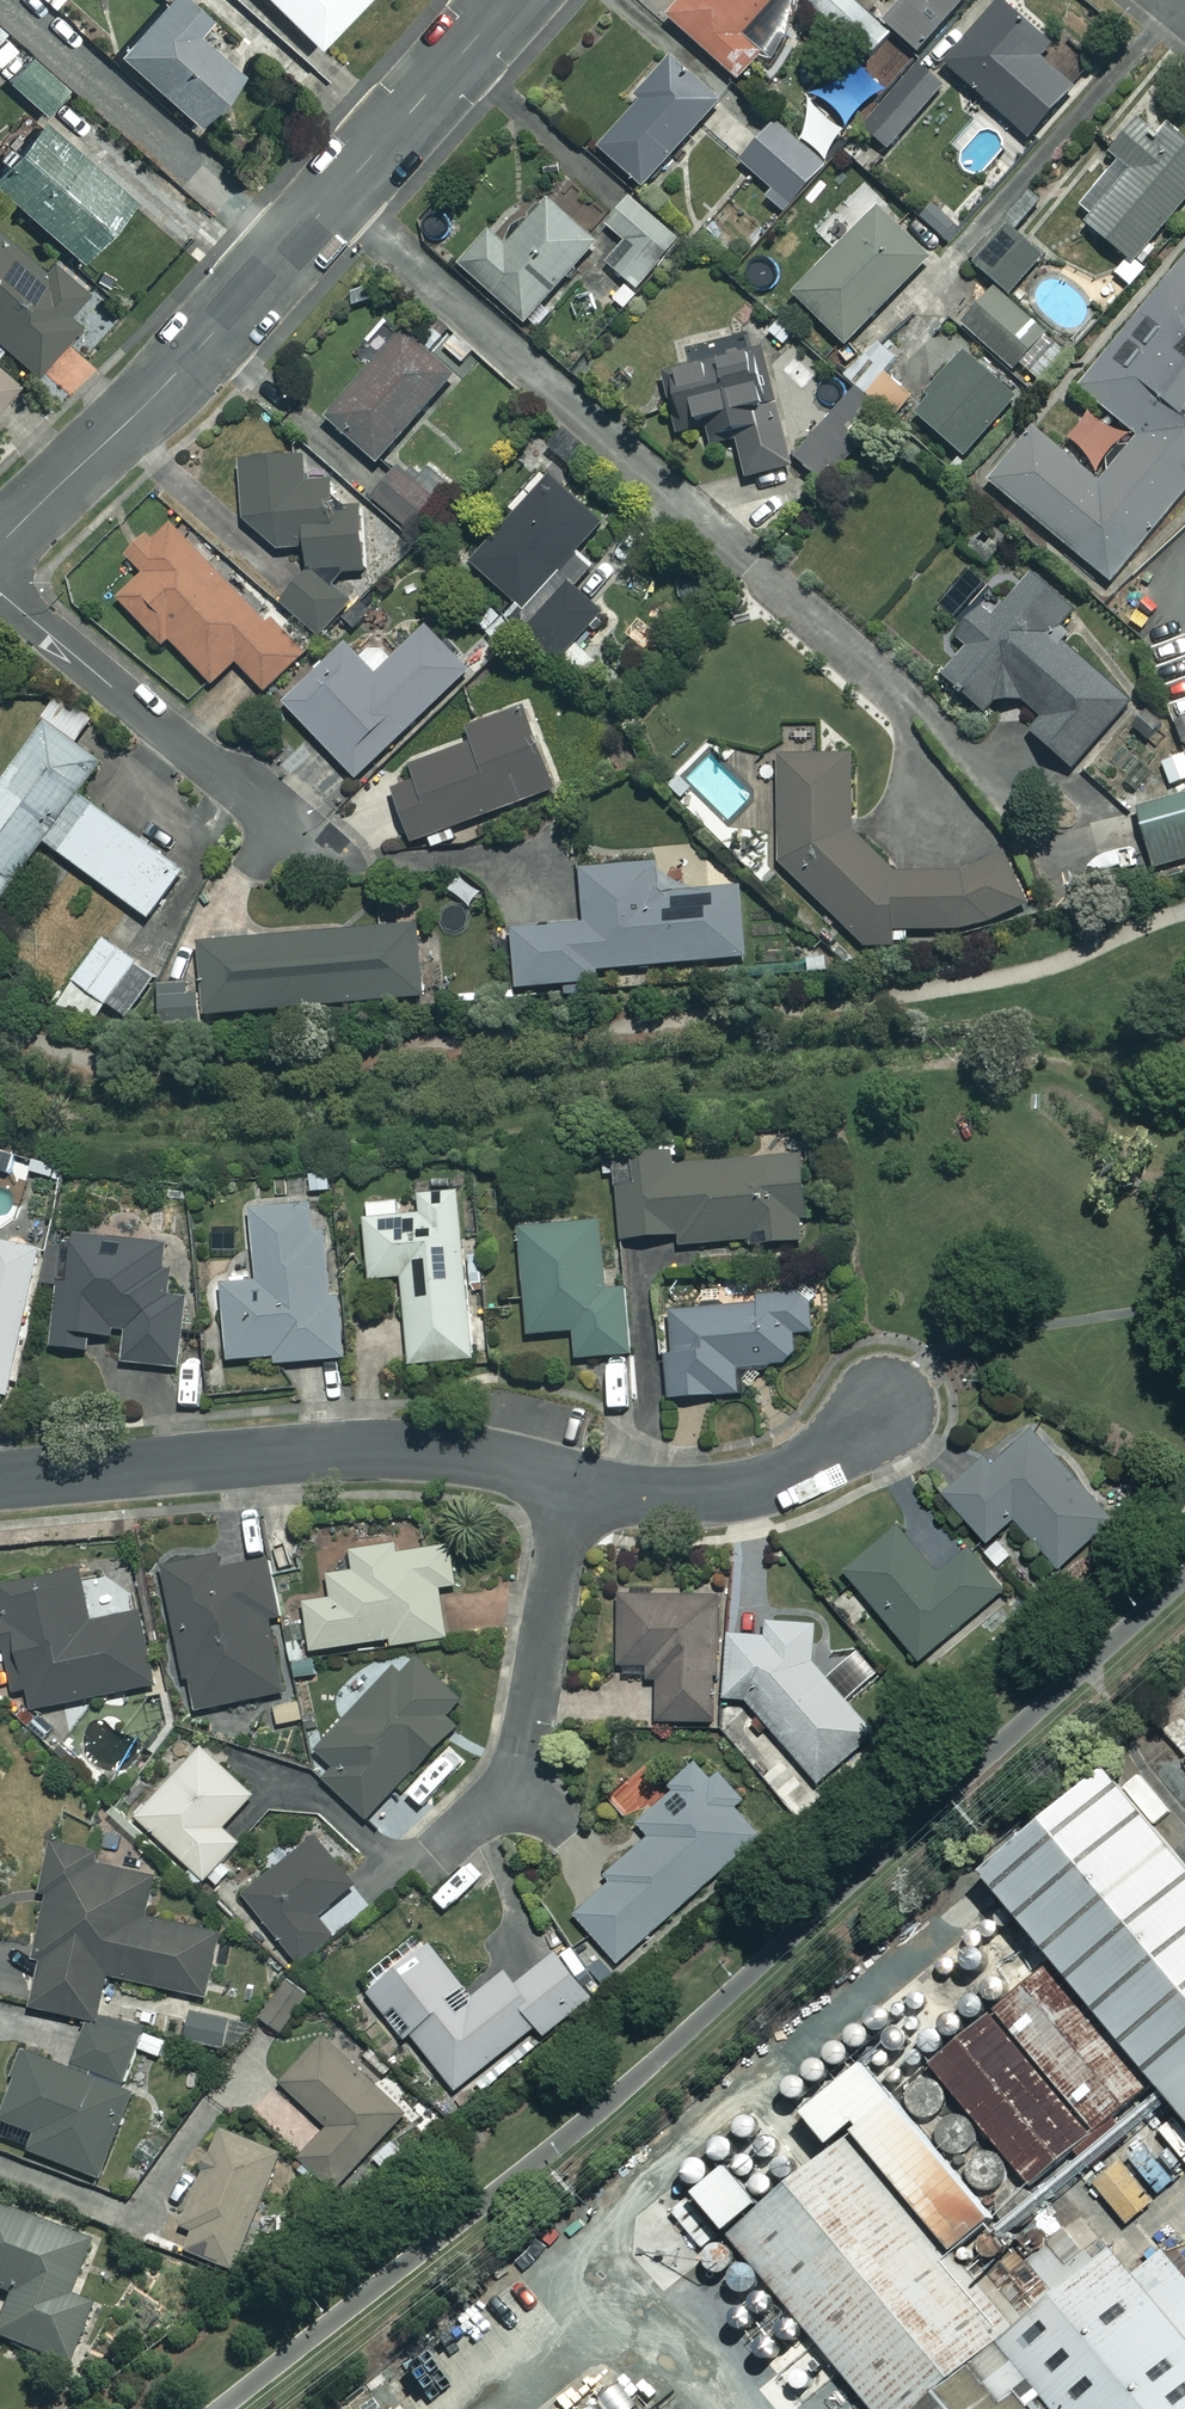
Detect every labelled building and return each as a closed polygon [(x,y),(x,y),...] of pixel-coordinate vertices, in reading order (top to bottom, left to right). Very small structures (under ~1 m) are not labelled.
[(47,10),(57,0),(36,0),(47,10)] [(182,0),(163,0),(116,53),(193,122),(237,73),(190,31),(202,18),(182,0)] [(312,46),(357,0),(266,0),(312,46)] [(667,16),(738,78),(790,19),(769,0),(681,0),(667,16)] [(850,0),(805,0),(862,61),(886,38),(850,0)] [(883,19),(916,50),(961,0),(900,0),(883,19)] [(1047,42),(1002,1),(946,64),(1026,136),(1071,86),(1036,54),(1047,42)] [(62,86),(29,55),(4,81),(38,112),(62,86)] [(719,100),(672,58),(627,107),(631,110),(598,146),(641,185),(719,100)] [(942,83),(919,63),(869,119),(892,139),(942,83)] [(36,120),(0,161),(0,193),(75,259),(127,200),(36,120)] [(1135,122),(1109,150),(1129,168),(1083,217),(1130,261),(1184,201),(1184,135),(1172,122),(1155,140),(1135,122)] [(822,162),(773,123),(741,163),(790,202),(822,162)] [(680,240),(630,195),(605,223),(631,247),(613,267),(637,288),(680,240)] [(595,242),(545,198),(505,243),(489,229),(459,263),(525,322),(595,242)] [(926,257),(874,208),(792,294),(844,343),(926,257)] [(1042,257),(1009,227),(976,264),(1009,293),(1042,257)] [(0,237),(0,344),(31,371),(71,324),(61,315),(84,288),(49,258),(38,270),(0,237)] [(1058,398),(1119,451),(1081,493),(1020,440),(978,488),(1099,593),(1184,495),(1184,252),(1058,398)] [(1044,331),(993,287),(961,325),(1012,369),(1044,331)] [(377,461),(452,372),(447,368),(465,346),(436,322),(418,343),(401,328),(325,417),(377,461)] [(790,466),(761,347),(666,370),(681,430),(703,425),(717,483),(790,466)] [(1014,395),(963,353),(914,413),(964,455),(1014,395)] [(13,383),(0,372),(0,398),(13,383)] [(913,394),(885,372),(867,395),(895,417),(913,394)] [(844,433),(863,410),(845,396),(795,457),(822,479),(853,440),(844,433)] [(449,482),(405,449),(370,497),(414,530),(449,482)] [(301,481),(300,456),(240,458),(242,517),(277,548),(304,547),(305,572),(278,599),(315,636),(348,602),(330,584),(333,574),(361,572),(358,509),(328,510),(327,480),(301,481)] [(605,517),(554,470),(470,560),(527,613),(517,623),(555,658),(599,611),(571,585),(589,566),(573,551),(605,517)] [(227,577),(165,522),(151,537),(146,532),(125,555),(141,569),(116,598),(212,683),(232,660),(266,690),(302,649),(225,580),(227,577)] [(996,604),(970,579),(947,603),(966,622),(953,635),(961,643),(937,668),(988,717),(1009,696),(1036,722),(1029,729),(1064,762),(1113,712),(1032,634),(1058,606),(1025,574),(996,604)] [(490,604),(474,619),(498,645),(514,630),(490,604)] [(466,671),(424,627),(373,675),(345,645),(283,703),(354,777),(466,671)] [(60,698),(0,780),(0,897),(42,840),(147,917),(181,870),(76,792),(99,762),(73,743),(90,720),(60,698)] [(553,788),(522,707),(467,729),(472,742),(410,766),(414,779),(390,788),(411,842),(553,788)] [(1160,759),(1169,784),(1184,778),(1184,750),(1160,759)] [(853,837),(854,753),(777,752),(776,867),(865,945),(908,945),(908,928),(961,928),(1022,907),(1003,853),(945,873),(894,873),(853,837)] [(1135,805),(1153,867),(1184,858),(1184,791),(1135,805)] [(660,892),(657,861),(579,867),(583,923),(493,930),(498,987),(594,979),(594,968),(747,955),(742,885),(660,892)] [(419,994),(414,924),(198,941),(204,1011),(419,994)] [(156,974),(102,938),(59,1001),(91,1022),(105,1002),(127,1017),(156,974)] [(195,984),(159,984),(159,1023),(196,1023),(195,984)] [(672,1149),(615,1151),(618,1236),(674,1233),(674,1242),(809,1237),(806,1154),(672,1159),(672,1149)] [(460,1242),(456,1190),(416,1193),(417,1198),(363,1203),(369,1277),(401,1275),(408,1362),(473,1357),(465,1258),(476,1257),(475,1241),(460,1242)] [(340,1356),(323,1202),(248,1210),(256,1279),(219,1284),(227,1359),(273,1354),(274,1363),(340,1356)] [(602,1288),(597,1221),(518,1226),(526,1332),(573,1329),(575,1356),(628,1352),(623,1287),(602,1288)] [(165,1244),(70,1233),(64,1281),(56,1280),(49,1344),(84,1348),(86,1331),(102,1333),(121,1359),(175,1365),(183,1294),(171,1287),(163,1261),(165,1244)] [(0,1241),(0,1392),(9,1394),(43,1251),(0,1241)] [(827,1333),(824,1289),(748,1295),(749,1302),(668,1309),(671,1344),(664,1345),(668,1396),(744,1390),(742,1365),(795,1361),(793,1335),(827,1333)] [(1112,1519),(1030,1422),(945,1494),(985,1541),(1013,1516),(1056,1566),(1112,1519)] [(938,1567),(902,1523),(844,1571),(917,1659),(1000,1591),(963,1546),(938,1567)] [(395,1551),(394,1544),(351,1549),(354,1570),(328,1573),(331,1596),(302,1600),(309,1649),(388,1639),(389,1643),(444,1636),(438,1586),(455,1584),(450,1544),(395,1551)] [(219,1567),(216,1552),(160,1565),(192,1710),(285,1689),(269,1616),(277,1614),(264,1557),(219,1567)] [(76,1567),(0,1584),(0,1597),(4,1616),(0,1617),(0,1636),(12,1690),(25,1687),(30,1709),(153,1681),(137,1609),(88,1619),(76,1567)] [(722,1596),(619,1593),(617,1662),(656,1663),(655,1720),(713,1722),(715,1650),(721,1650),(722,1596)] [(813,1664),(811,1620),(773,1622),(758,1633),(731,1634),(722,1696),(746,1700),(817,1782),(873,1733),(813,1664)] [(460,1697),(410,1649),(315,1749),(333,1766),(322,1778),(365,1818),(454,1724),(444,1714),(460,1697)] [(1179,1704),(1158,1725),(1184,1753),(1184,1710),(1179,1704)] [(251,1793),(198,1745),(134,1815),(203,1878),(237,1840),(221,1826),(251,1793)] [(736,1800),(701,1761),(635,1820),(649,1835),(606,1874),(612,1880),(575,1914),(616,1960),(757,1834),(731,1805),(736,1800)] [(1110,1773),(985,1877),(1184,2117),(1184,1863),(1110,1773)] [(291,1853),(275,1833),(255,1849),(272,1870),(243,1894),(297,1962),(330,1935),(314,1914),(354,1882),(316,1834),(291,1853)] [(90,1849),(50,1839),(38,1891),(50,1894),(25,2001),(93,2016),(104,1972),(202,1995),(217,1932),(143,1914),(152,1875),(87,1860),(90,1849)] [(470,1997),(418,1931),(386,1956),(395,1967),(365,1990),(402,2036),(408,2031),(453,2088),(535,2024),(543,2034),(591,1996),(555,1951),(514,1983),(504,1970),(470,1997)] [(305,1996),(285,1981),(260,2015),(279,2030),(305,1996)] [(1150,2105),(1058,1987),(944,2075),(1036,2193),(1150,2105)] [(73,2018),(22,2003),(16,2021),(68,2037),(73,2018)] [(244,2023),(191,2010),(183,2041),(236,2055),(244,2023)] [(86,2018),(69,2068),(22,2052),(0,2116),(0,2120),(35,2132),(28,2149),(99,2174),(130,2086),(119,2083),(135,2035),(86,2018)] [(405,2111),(324,2034),(279,2081),(326,2126),(298,2155),(332,2188),(405,2111)] [(1025,2235),(892,2064),(826,2114),(856,2152),(875,2138),(978,2270),(1025,2235)] [(279,2152),(219,2128),(173,2243),(232,2267),(279,2152)] [(870,2157),(746,2252),(875,2408),(920,2408),(995,2343),(1014,2328),(870,2157)] [(0,2210),(0,2289),(10,2292),(0,2318),(0,2339),(67,2363),(88,2306),(67,2298),(88,2242),(0,2210)] [(995,2343),(1051,2408),(1184,2408),(1184,2277),(1161,2248),(1138,2268),(1116,2242),(1014,2328),(995,2343)] [(806,2378),(813,2367),(813,2354),(805,2344),(792,2340),(780,2344),(775,2349),(772,2362),(776,2374),(787,2381),(793,2382),(806,2378)] [(995,2343),(920,2408),(1051,2408),(995,2343)] [(858,2408),(853,2396),(848,2391),(836,2387),(823,2392),(819,2396),(815,2408),(857,2408),(858,2408)]
